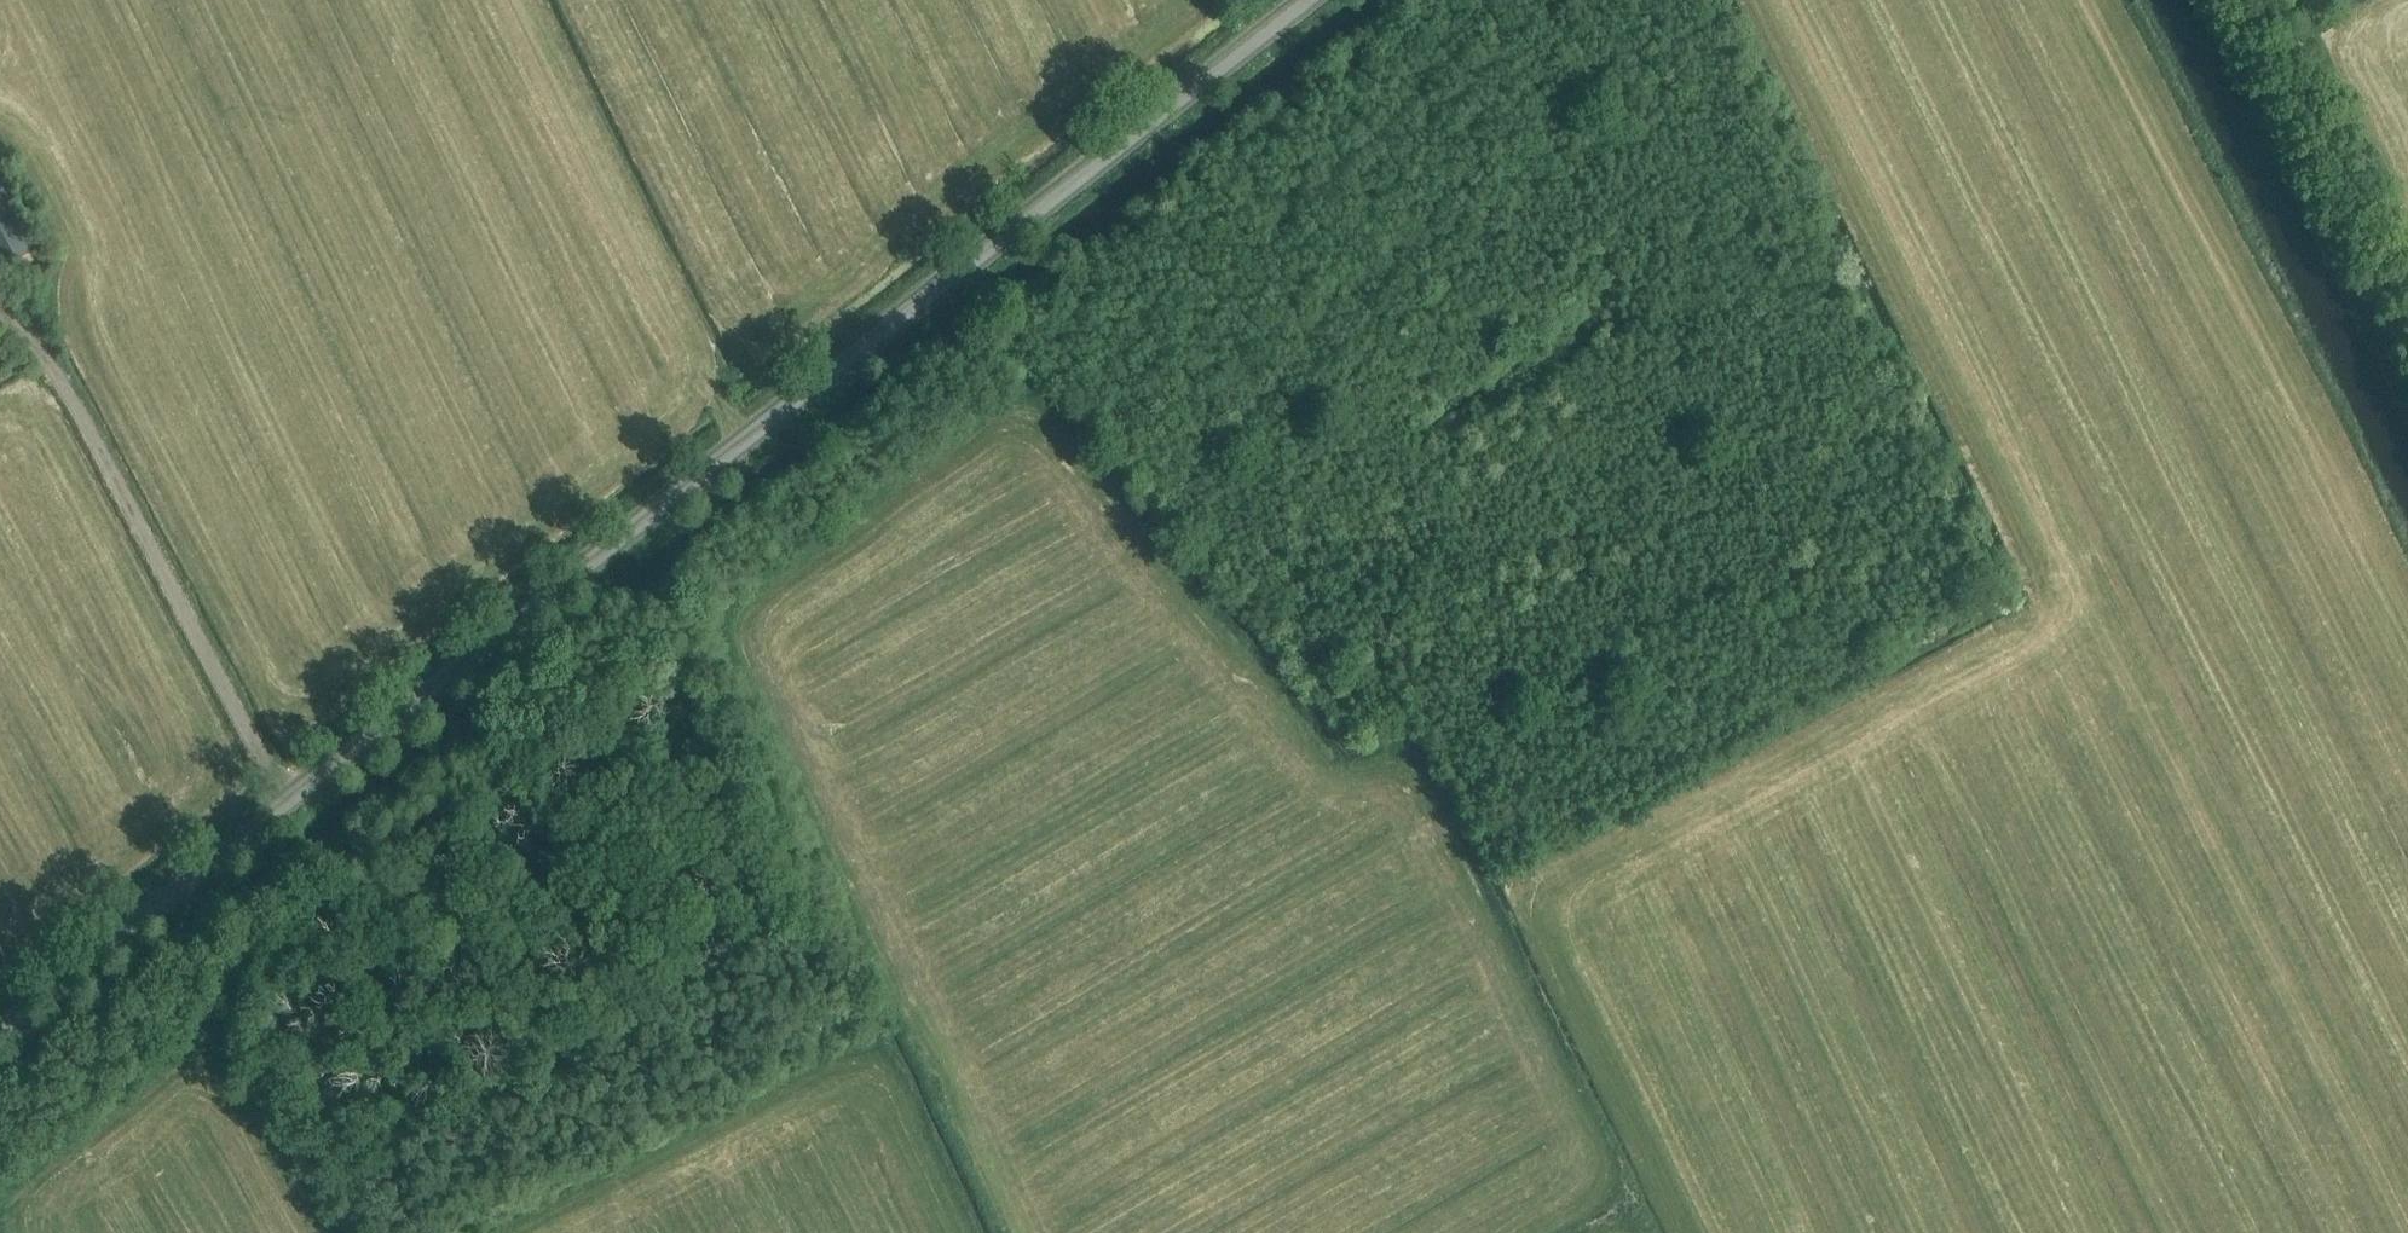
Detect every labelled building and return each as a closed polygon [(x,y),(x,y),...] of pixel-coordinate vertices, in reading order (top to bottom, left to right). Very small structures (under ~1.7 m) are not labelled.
[(35,253),(0,188),(0,272),(35,253)]
